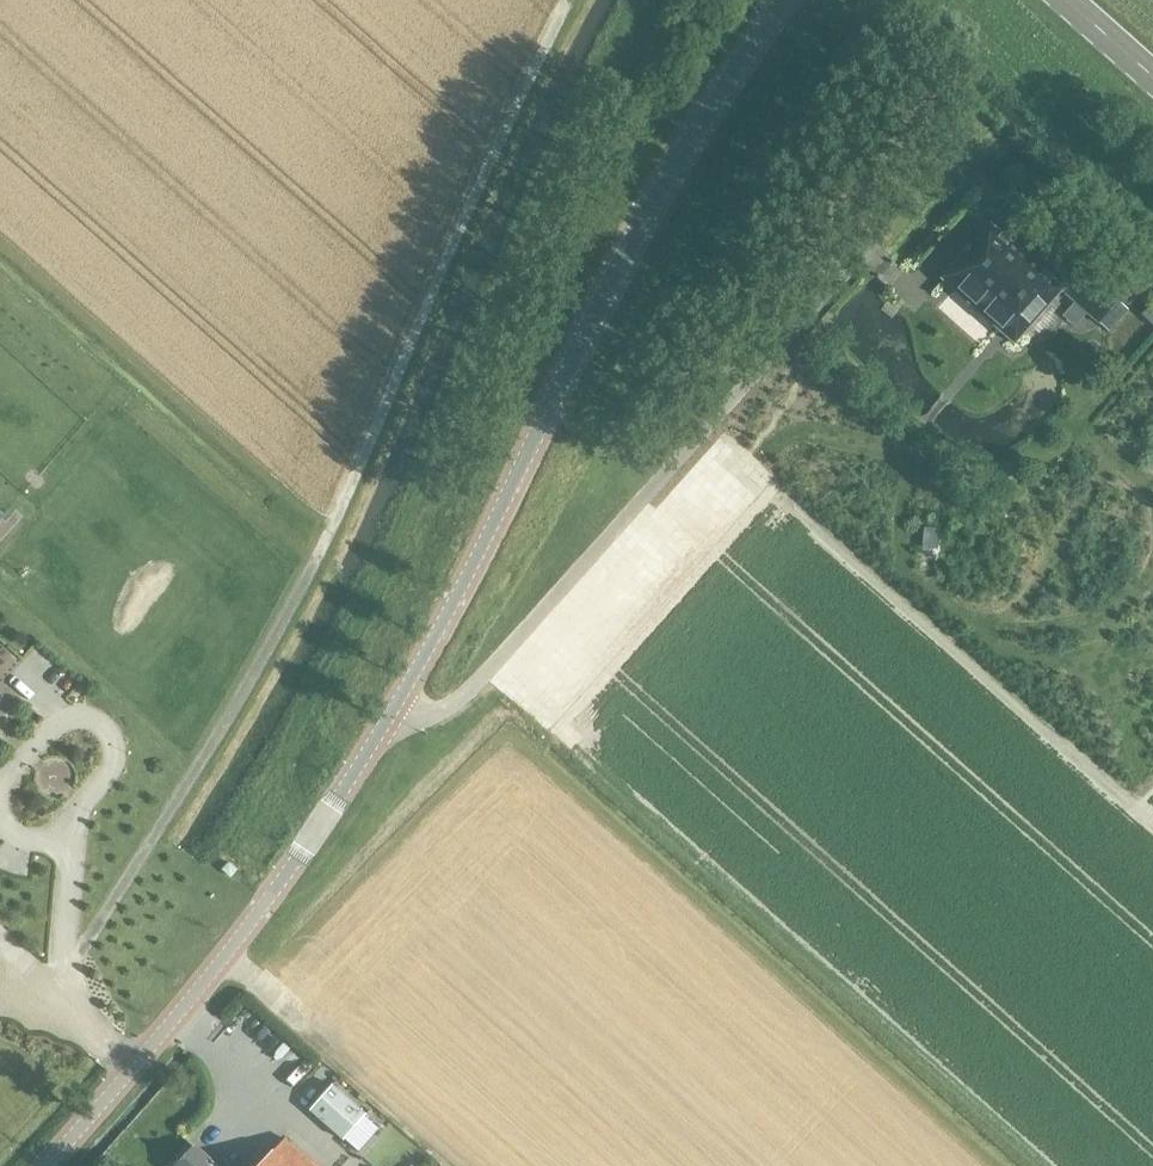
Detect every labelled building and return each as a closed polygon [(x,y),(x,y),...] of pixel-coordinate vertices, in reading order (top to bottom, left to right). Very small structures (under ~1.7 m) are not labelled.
[(1019,344),(1063,294),(1096,325),(1119,298),(1086,268),(1065,291),(993,228),(947,280),(1019,344)] [(1143,311),(1152,320),(1152,300),(1143,311)] [(231,862),(224,870),(232,878),(240,870),(231,862)] [(248,1004),(215,1040),(236,1060),(246,1048),(258,1059),(281,1034),(248,1004)] [(344,1140),(344,1139),(371,1110),(329,1073),(302,1102),(344,1140)] [(286,1139),(262,1165),(317,1165),(286,1139)] [(194,1145),(176,1165),(218,1165),(194,1145)]
